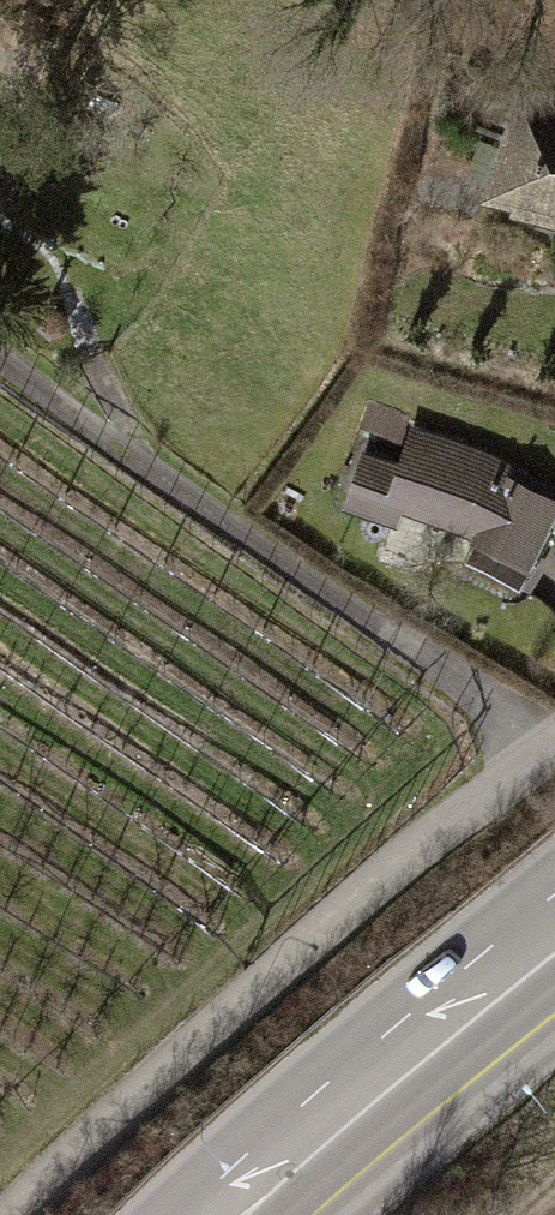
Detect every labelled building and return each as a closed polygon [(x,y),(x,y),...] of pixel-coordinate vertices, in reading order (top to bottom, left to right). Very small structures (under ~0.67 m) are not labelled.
[(516,99),(483,185),(510,192),(506,204),(538,213),(540,201),(554,204),(554,107),(516,99)] [(399,500),(473,532),(534,558),(546,530),(536,526),(554,486),(513,468),(481,455),(410,424),(393,463),(365,451),(344,499),(391,519),(399,500)] [(521,589),(534,558),(473,532),(460,563),(521,589)]
